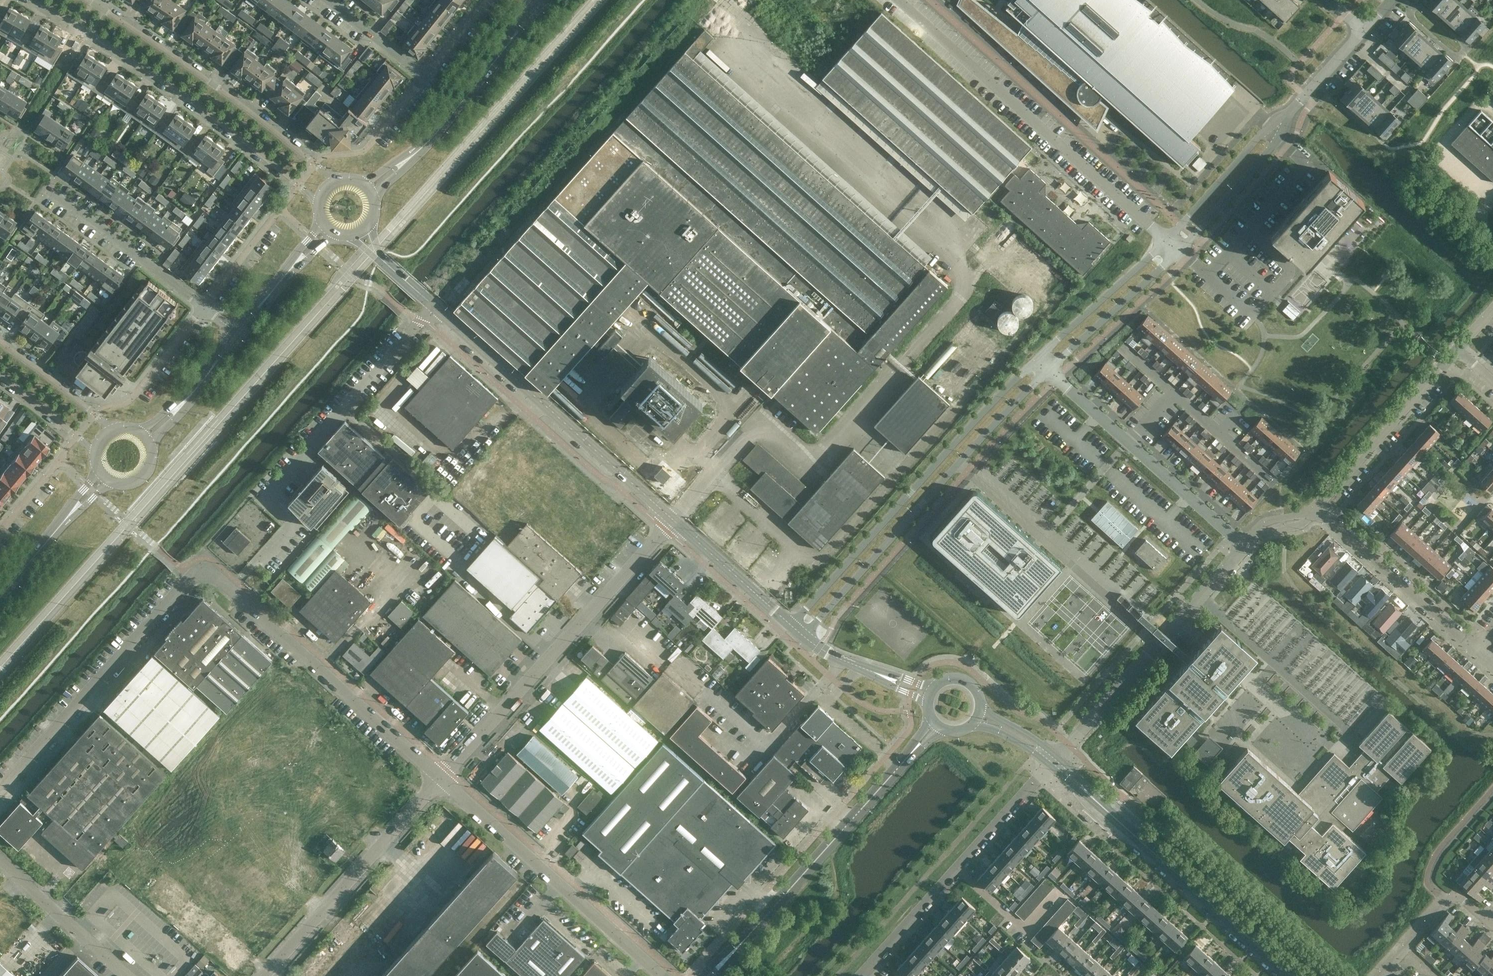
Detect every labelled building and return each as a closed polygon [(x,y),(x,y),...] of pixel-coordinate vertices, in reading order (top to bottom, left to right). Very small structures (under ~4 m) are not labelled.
[(139,3),(148,9),(147,11),(153,15),(163,0),(141,0),(139,3)] [(153,15),(159,18),(160,16),(164,19),(163,21),(176,2),(172,0),(163,0),(153,15)] [(230,0),(225,0),(223,3),(230,8),(234,3),(230,0)] [(258,2),(267,9),(273,0),(259,0),(258,2)] [(267,9),(276,15),(287,1),(285,0),(273,0),(267,9)] [(373,6),(382,13),(387,7),(391,10),(399,0),(378,0),(373,6)] [(439,0),(434,0),(429,6),(447,21),(447,20),(446,20),(449,16),(450,17),(454,12),(439,0)] [(458,0),(439,0),(454,12),(458,7),(457,6),(460,2),(458,0)] [(976,0),(963,0),(962,3),(1001,38),(1007,25),(976,0)] [(1150,0),(1144,0),(1139,6),(1133,0),(1010,0),(1008,2),(1008,1),(1007,2),(1010,4),(1007,7),(1006,6),(1005,7),(1023,22),(1019,33),(1016,31),(1009,45),(1079,107),(1082,102),(1084,103),(1086,104),(1087,105),(1088,106),(1090,107),(1092,105),(1093,104),(1097,101),(1100,98),(1102,93),(1114,104),(1113,104),(1120,114),(1122,111),(1130,118),(1129,119),(1137,128),(1138,126),(1146,133),(1145,133),(1153,143),(1154,140),(1162,147),(1169,157),(1171,155),(1183,166),(1186,162),(1187,164),(1188,163),(1187,163),(1197,151),(1198,152),(1198,151),(1196,149),(1198,146),(1199,147),(1200,146),(1188,135),(1230,89),(1234,84),(1233,84),(1230,87),(1223,81),(1229,74),(1231,73),(1150,0)] [(1269,6),(1277,13),(1288,0),(1274,0),(1269,6)] [(1295,0),(1288,0),(1277,13),(1285,21),(1300,5),(1295,0)] [(1446,0),(1429,0),(1425,4),(1432,10),(1434,9),(1436,11),(1446,0)] [(1459,2),(1457,0),(1446,0),(1436,11),(1444,18),(1459,2)] [(287,1),(276,15),(285,22),(296,8),(287,1)] [(404,10),(409,5),(404,1),(400,6),(404,10)] [(186,9),(176,2),(163,21),(164,22),(164,23),(167,26),(169,25),(173,28),(175,26),(179,29),(189,14),(185,11),(186,9)] [(1452,25),(1467,9),(1459,2),(1444,18),(1452,25)] [(447,21),(429,6),(432,9),(425,18),(439,29),(442,25),(443,26),(447,21)] [(0,15),(0,32),(7,37),(21,13),(10,7),(5,18),(0,15)] [(225,16),(229,11),(223,7),(220,12),(225,16)] [(245,18),(249,13),(243,8),(239,13),(245,18)] [(296,8),(285,22),(290,26),(294,29),(305,15),(296,8)] [(1460,32),(1475,16),(1467,9),(1452,25),(1460,32)] [(192,10),(189,14),(179,29),(184,32),(182,34),(187,38),(187,39),(190,41),(191,41),(192,42),(206,23),(208,19),(198,12),(197,14),(192,10)] [(402,14),(397,10),(393,15),(397,19),(402,14)] [(231,20),(235,15),(229,11),(225,16),(231,20)] [(882,12),(847,50),(845,53),(841,50),(828,65),(831,68),(823,77),(973,211),(1032,146),(882,12)] [(31,19),(21,13),(7,37),(23,45),(30,32),(25,29),(31,19)] [(256,18),(249,13),(245,18),(252,24),(256,18)] [(304,36),(315,22),(305,15),(294,29),(300,33),(304,36)] [(1484,35),(1490,29),(1475,16),(1460,32),(1462,35),(1461,36),(1468,42),(1478,32),(1483,37),(1484,35)] [(439,29),(425,18),(418,26),(415,24),(433,39),(437,34),(436,33),(439,29)] [(395,23),(390,19),(382,28),(387,32),(395,23)] [(264,32),(267,27),(261,22),(257,27),(264,32)] [(313,43),(324,29),(315,22),(304,36),(301,40),(310,47),(313,43)] [(1403,48),(1418,31),(1415,29),(1417,28),(1410,22),(1400,32),(1395,27),(1388,35),(1403,48)] [(206,23),(192,42),(193,42),(194,40),(198,42),(197,44),(202,48),(216,30),(206,23)] [(433,39),(415,24),(407,33),(425,47),(425,46),(428,43),(429,43),(433,39)] [(36,35),(30,32),(23,45),(38,54),(41,49),(52,31),(42,25),(36,35)] [(274,32),(267,27),(264,32),(271,37),(274,32)] [(322,50),(333,36),(324,29),(313,43),(322,50)] [(216,30),(202,48),(208,53),(209,51),(213,53),(212,55),(225,37),(216,30)] [(948,285),(694,59),(713,38),(704,30),(454,310),(548,394),(549,393),(545,390),(644,279),(764,386),(764,385),(817,431),(948,285)] [(62,37),(52,31),(41,49),(38,54),(54,64),(62,51),(56,48),(62,37)] [(1411,55),(1426,39),(1418,31),(1403,48),(1411,55)] [(425,47),(407,33),(410,36),(403,45),(419,57),(427,48),(425,46),(425,47)] [(322,50),(319,54),(328,60),(343,41),(343,40),(342,42),(333,36),(322,50)] [(236,44),(225,37),(212,55),(213,56),(213,57),(216,60),(218,59),(222,63),(224,61),(228,64),(239,49),(234,46),(236,44)] [(281,46),(285,40),(280,37),(276,42),(277,43),(281,46)] [(1419,62),(1434,46),(1426,39),(1411,55),(1419,62)] [(290,44),(285,40),(281,46),(285,48),(286,49),(290,44)] [(353,48),(343,41),(328,60),(338,68),(339,66),(344,69),(352,59),(347,55),(353,48)] [(285,48),(281,46),(277,43),(273,48),(281,54),(285,48)] [(1427,69),(1442,53),(1434,46),(1419,62),(1427,69)] [(244,53),(239,49),(228,64),(233,67),(231,69),(236,72),(236,74),(239,76),(240,76),(241,76),(257,55),(248,47),(244,53)] [(372,51),(367,47),(359,57),(364,61),(372,51)] [(300,60),(304,55),(298,50),(294,55),(300,60)] [(1387,65),(1392,60),(1383,51),(1378,57),(1387,65)] [(81,63),(75,60),(67,72),(83,82),(97,60),(87,53),(81,63)] [(1443,70),(1452,60),(1445,54),(1444,55),(1442,53),(1427,69),(1438,79),(1445,72),(1443,70)] [(67,62),(71,57),(66,54),(63,59),(67,62)] [(257,55),(241,76),(241,77),(243,75),(247,78),(245,79),(251,84),(267,62),(264,65),(255,58),(258,55),(257,55)] [(311,60),(304,55),(300,60),(308,65),(311,60)] [(107,66),(97,60),(83,82),(98,92),(106,79),(101,76),(107,66)] [(361,64),(356,60),(352,66),(357,69),(361,64)] [(1395,63),(1392,60),(1387,65),(1391,68),(1395,63)] [(384,61),(377,71),(394,85),(395,86),(403,77),(384,61)] [(267,62),(251,84),(256,88),(258,86),(267,92),(278,78),(273,75),(277,69),(267,62)] [(312,69),(319,75),(323,70),(316,64),(312,69)] [(1381,72),(1371,64),(1367,69),(1376,78),(1381,72)] [(352,75),(357,69),(352,66),(348,71),(352,75)] [(12,70),(9,74),(7,79),(7,81),(11,83),(18,73),(12,70)] [(394,85),(377,71),(376,71),(380,74),(373,82),(370,79),(370,80),(388,94),(392,89),(391,89),(394,85)] [(1379,81),(1384,75),(1381,72),(1376,78),(1379,81)] [(111,83),(106,79),(98,92),(112,102),(127,79),(118,73),(111,83)] [(25,84),(27,79),(22,76),(19,80),(25,84)] [(1365,90),(1351,76),(1344,84),(1349,89),(1340,99),(1347,105),(1348,104),(1351,106),(1365,90)] [(282,82),(278,78),(267,92),(275,99),(274,101),(279,106),(296,84),(286,77),(282,82)] [(347,82),(342,78),(338,83),(342,87),(347,82)] [(137,86),(127,79),(112,102),(127,112),(136,99),(131,96),(137,86)] [(388,94),(370,80),(362,88),(380,102),(383,98),(384,99),(388,94)] [(296,84),(279,106),(280,106),(280,108),(283,110),(285,110),(289,113),(290,111),(295,115),(307,101),(302,97),(306,92),(296,84)] [(340,90),(335,87),(331,92),(335,96),(340,90)] [(1395,95),(1400,90),(1397,87),(1392,92),(1395,95)] [(380,102),(362,88),(355,97),(373,112),(377,107),(376,106),(380,102)] [(1418,88),(1412,94),(1423,103),(1428,98),(1418,88)] [(0,102),(0,107),(7,111),(17,95),(8,89),(0,102)] [(368,122),(349,107),(349,108),(345,112),(344,113),(345,114),(345,113),(347,115),(344,117),(325,102),(321,107),(315,103),(322,94),(316,90),(305,104),(316,113),(307,124),(308,124),(309,123),(314,128),(313,129),(323,137),(324,136),(329,140),(329,141),(329,142),(330,141),(332,142),(333,142),(334,145),(336,145),(336,144),(349,143),(349,144),(351,143),(350,140),(352,140),(353,138),(354,139),(355,138),(354,137),(358,132),(359,133),(364,127),(363,127),(367,123),(368,122)] [(1359,113),(1373,97),(1365,90),(1351,106),(1359,113)] [(349,104),(355,96),(351,92),(344,100),(349,104)] [(141,103),(136,99),(127,112),(142,122),(157,100),(147,93),(141,103)] [(1423,103),(1412,94),(1407,100),(1417,109),(1423,103)] [(17,95),(7,111),(17,117),(19,113),(22,115),(27,108),(24,106),(27,101),(17,95)] [(373,112),(355,97),(348,106),(349,107),(368,122),(365,120),(369,116),(369,117),(373,112)] [(1367,120),(1382,104),(1373,97),(1359,113),(1367,120)] [(83,99),(79,106),(89,114),(94,107),(83,99)] [(167,106),(157,100),(142,122),(156,132),(165,120),(160,116),(167,106)] [(1375,128),(1390,111),(1382,104),(1367,120),(1375,128)] [(1481,109),(1451,143),(1492,181),(1492,120),(1481,109)] [(1394,129),(1401,121),(1390,111),(1375,128),(1377,130),(1376,131),(1383,137),(1392,127),(1394,129)] [(36,129),(45,135),(55,120),(46,113),(43,118),(40,117),(35,124),(38,126),(36,129)] [(170,123),(165,120),(156,132),(171,142),(187,121),(177,114),(170,123)] [(55,120),(45,135),(54,142),(65,126),(55,120)] [(196,127),(187,121),(171,142),(185,153),(194,141),(189,137),(196,127)] [(65,126),(54,142),(64,148),(66,144),(69,146),(74,139),(71,137),(74,132),(65,126)] [(199,144),(194,141),(185,153),(199,164),(215,142),(206,135),(199,144)] [(225,149),(215,142),(199,164),(203,159),(211,165),(207,170),(213,175),(223,163),(218,159),(225,149)] [(100,150),(94,146),(91,150),(96,154),(100,150)] [(67,164),(63,169),(72,176),(83,161),(74,154),(72,157),(70,155),(65,162),(67,164)] [(1199,171),(1207,163),(1200,156),(1192,164),(1199,171)] [(83,161),(72,176),(81,182),(92,167),(83,161)] [(92,167),(81,182),(90,189),(101,174),(92,167)] [(1110,241),(1089,221),(1082,228),(1039,190),(1046,183),(1030,168),(1020,179),(1015,174),(1005,185),(1010,190),(1000,201),(1083,275),(1093,264),(1091,262),(1110,241)] [(136,172),(131,169),(128,173),(133,177),(136,172)] [(1363,202),(1329,170),(1270,236),(1302,264),(1317,248),(1319,251),(1363,202)] [(155,183),(160,177),(154,173),(150,179),(155,183)] [(223,187),(231,175),(227,173),(220,185),(223,187)] [(255,173),(247,183),(265,196),(267,194),(269,195),(274,188),(269,183),(270,181),(264,177),(263,179),(255,173)] [(101,174),(90,189),(98,195),(109,180),(101,174)] [(107,201),(118,186),(121,183),(112,176),(109,180),(98,195),(107,201)] [(144,188),(147,184),(142,180),(139,184),(144,188)] [(116,208),(127,193),(130,189),(121,183),(118,186),(107,201),(116,208)] [(265,196),(247,183),(240,192),(259,207),(265,200),(264,199),(265,196)] [(152,188),(147,184),(144,188),(149,192),(152,188)] [(186,190),(181,197),(191,205),(197,197),(186,190)] [(259,207),(240,192),(233,201),(251,215),(253,213),(254,214),(259,207)] [(127,193),(116,208),(125,214),(136,199),(127,193)] [(161,201),(164,197),(159,193),(156,197),(161,201)] [(213,193),(209,198),(213,201),(217,196),(213,193)] [(133,221),(144,206),(147,202),(138,196),(136,199),(125,214),(133,221)] [(169,201),(164,197),(161,201),(166,205),(169,201)] [(209,206),(213,201),(209,198),(205,203),(209,206)] [(226,210),(225,211),(245,226),(250,219),(249,218),(251,215),(233,201),(233,202),(236,204),(229,213),(226,210)] [(142,227),(153,212),(155,209),(147,202),(144,206),(133,221),(142,227)] [(181,210),(176,206),(173,210),(178,214),(181,210)] [(186,214),(181,210),(178,214),(183,218),(186,214)] [(27,224),(22,230),(31,236),(45,218),(36,211),(32,217),(29,215),(24,222),(27,224)] [(245,226),(225,211),(218,220),(236,234),(238,232),(239,233),(245,226)] [(153,212),(142,227),(151,233),(162,218),(153,212)] [(201,214),(197,219),(201,223),(206,218),(201,214)] [(0,226),(0,233),(6,237),(9,232),(12,234),(17,227),(14,225),(17,221),(7,215),(0,226)] [(45,218),(31,236),(32,236),(34,233),(43,239),(54,224),(45,218)] [(162,218),(151,233),(159,240),(173,221),(170,225),(162,218)] [(198,228),(201,223),(197,219),(193,224),(198,228)] [(236,234),(218,220),(218,221),(221,223),(214,233),(230,245),(235,238),(234,237),(236,234)] [(173,221),(159,240),(168,246),(172,241),(175,243),(180,236),(178,234),(182,228),(173,221)] [(54,224),(43,239),(51,245),(62,230),(54,224)] [(62,230),(51,245),(60,252),(71,237),(62,230)] [(187,233),(183,238),(187,242),(191,236),(187,233)] [(230,245),(214,233),(207,242),(204,239),(203,239),(221,253),(223,251),(224,252),(230,245)] [(71,237),(60,252),(69,258),(80,243),(71,237)] [(183,247),(187,242),(183,238),(179,243),(183,247)] [(221,253),(203,239),(196,249),(215,264),(221,257),(219,256),(221,253)] [(23,248),(26,244),(20,240),(17,244),(23,248)] [(77,264),(88,249),(80,243),(69,258),(77,264)] [(31,247),(26,244),(23,248),(28,252),(31,247)] [(175,248),(167,258),(172,262),(180,252),(175,248)] [(88,249),(77,264),(86,271),(97,256),(88,249)] [(215,264),(196,249),(189,258),(206,272),(208,270),(210,271),(215,264)] [(40,261),(43,256),(38,252),(35,257),(40,261)] [(33,259),(28,256),(25,260),(30,264),(33,259)] [(49,260),(43,256),(40,261),(46,264),(49,260)] [(97,256),(86,271),(95,277),(106,262),(97,256)] [(206,272),(189,258),(181,268),(189,274),(187,276),(193,280),(195,279),(200,283),(206,276),(205,274),(206,272)] [(106,262),(95,277),(103,283),(101,287),(115,269),(106,262)] [(59,271),(54,267),(51,272),(56,276),(59,271)] [(115,269),(101,287),(110,294),(115,288),(117,290),(122,283),(120,281),(124,275),(115,269)] [(64,275),(59,271),(56,276),(61,279),(64,275)] [(75,286),(78,282),(73,278),(70,282),(75,286)] [(96,348),(93,346),(88,353),(86,350),(83,350),(79,350),(77,352),(75,354),(74,358),(75,361),(77,363),(82,366),(77,372),(106,395),(111,389),(114,391),(128,373),(125,371),(128,367),(131,369),(136,362),(134,360),(137,355),(140,358),(145,351),(143,348),(146,344),(149,346),(154,339),(151,337),(155,333),(158,335),(163,328),(160,326),(164,321),(166,323),(172,317),(169,314),(178,303),(177,302),(150,281),(149,280),(140,292),(137,289),(132,296),(135,299),(131,303),(128,301),(123,308),(126,310),(122,314),(119,312),(114,319),(117,321),(113,326),(111,324),(105,330),(108,333),(105,337),(102,335),(96,342),(99,344),(96,348)] [(84,285),(78,282),(75,286),(81,290),(84,285)] [(71,287),(66,283),(63,287),(68,291),(71,287)] [(1022,322),(1019,318),(1036,306),(1025,290),(1010,300),(1014,305),(996,317),(1006,333),(1022,322)] [(0,295),(0,315),(16,293),(15,293),(12,298),(3,291),(0,295)] [(96,294),(91,291),(87,295),(93,299),(96,294)] [(16,293),(0,315),(10,322),(17,312),(21,315),(30,303),(16,293)] [(101,299),(96,294),(93,299),(98,303),(101,299)] [(993,317),(1002,306),(995,300),(986,311),(993,317)] [(1290,301),(1282,310),(1293,319),(1300,311),(1290,301)] [(19,328),(28,335),(44,313),(30,303),(21,315),(26,318),(19,328)] [(101,311),(93,305),(63,343),(72,350),(101,311)] [(44,313),(28,335),(37,342),(50,325),(41,318),(44,313)] [(1137,327),(1144,335),(1156,322),(1148,315),(1137,327)] [(50,325),(37,342),(47,349),(54,339),(58,342),(56,345),(57,345),(68,331),(53,320),(50,325)] [(1141,338),(1149,345),(1152,341),(1163,329),(1156,322),(1144,335),(1141,338)] [(606,353),(623,334),(616,327),(599,346),(606,353)] [(1152,341),(1160,348),(1171,335),(1163,329),(1152,341)] [(1160,348),(1167,355),(1179,342),(1171,335),(1160,348)] [(1167,355),(1175,362),(1186,349),(1179,342),(1167,355)] [(1175,362),(1183,368),(1194,356),(1186,349),(1175,362)] [(451,354),(451,355),(431,377),(417,365),(407,377),(420,389),(406,405),(453,448),(499,397),(451,354)] [(1182,369),(1190,375),(1201,363),(1194,356),(1183,368),(1182,369)] [(1108,358),(1094,375),(1102,382),(1113,369),(1116,366),(1108,358)] [(674,427),(697,401),(650,359),(627,385),(636,394),(633,397),(630,395),(610,417),(622,428),(642,405),(638,402),(642,398),(665,419),(662,423),(657,428),(663,433),(668,428),(671,425),(674,427)] [(1187,379),(1194,386),(1198,382),(1209,369),(1201,363),(1190,375),(1187,379)] [(1113,369),(1102,382),(1110,389),(1121,376),(1113,369)] [(1198,382),(1205,389),(1217,376),(1209,369),(1198,382)] [(874,425),(891,440),(905,452),(949,403),(918,375),(874,425)] [(1121,376),(1110,389),(1117,395),(1129,383),(1121,376)] [(1205,389),(1213,396),(1224,383),(1217,376),(1205,389)] [(1136,390),(1129,383),(1117,395),(1125,402),(1136,390)] [(1210,399),(1218,406),(1232,390),(1224,383),(1213,396),(1210,399)] [(1144,397),(1136,390),(1125,402),(1133,409),(1144,397)] [(1448,403),(1456,410),(1466,399),(1458,391),(1448,403)] [(1466,399),(1456,410),(1464,418),(1474,406),(1466,399)] [(1474,406),(1464,418),(1472,425),(1483,413),(1474,406)] [(1483,413),(1472,425),(1481,432),(1491,421),(1483,413)] [(1250,429),(1258,436),(1269,423),(1262,417),(1250,429)] [(383,454),(349,424),(345,420),(318,450),(359,486),(359,485),(360,486),(389,453),(386,450),(383,454)] [(17,425),(12,422),(7,429),(12,432),(17,425)] [(38,422),(23,441),(41,456),(49,447),(48,446),(56,437),(38,422)] [(1162,436),(1170,443),(1181,430),(1173,423),(1162,436)] [(1258,436),(1266,443),(1277,430),(1269,423),(1258,436)] [(1440,435),(1428,424),(1421,433),(1433,443),(1440,435)] [(9,436),(12,432),(7,429),(2,436),(7,439),(9,436)] [(1170,443),(1178,450),(1189,437),(1181,430),(1170,443)] [(1266,443),(1273,450),(1285,437),(1277,430),(1266,443)] [(1433,443),(1421,433),(1414,441),(1425,451),(1433,443)] [(1178,450),(1185,456),(1197,444),(1189,437),(1178,450)] [(1281,457),(1292,444),(1285,437),(1273,450),(1281,457)] [(1457,448),(1460,445),(1454,439),(1451,443),(1457,448)] [(1193,463),(1207,447),(1200,440),(1197,444),(1185,456),(1193,463)] [(41,456),(23,441),(15,450),(34,466),(41,456)] [(1425,451),(1414,441),(1407,449),(1418,459),(1425,451)] [(854,448),(814,492),(758,442),(742,459),(761,476),(750,488),(819,549),(885,476),(854,448)] [(1246,449),(1250,452),(1254,447),(1250,444),(1246,449)] [(1292,444),(1281,457),(1289,464),(1300,451),(1292,444)] [(1193,463),(1200,470),(1212,457),(1215,454),(1207,447),(1193,463)] [(1418,459),(1407,449),(1400,457),(1411,467),(1418,459)] [(34,466),(15,450),(15,451),(17,453),(10,461),(8,459),(7,459),(26,475),(34,466)] [(393,455),(393,456),(389,453),(360,486),(363,489),(363,490),(400,523),(431,489),(393,455)] [(1200,470),(1208,477),(1219,464),(1212,457),(1200,470)] [(1411,467),(1400,457),(1392,465),(1404,475),(1411,467)] [(7,459),(0,468),(0,469),(18,484),(26,475),(7,459)] [(446,472),(453,479),(465,466),(457,459),(446,472)] [(1216,484),(1227,471),(1230,467),(1223,461),(1219,464),(1208,477),(1216,484)] [(351,489),(323,465),(312,477),(313,478),(303,489),(302,488),(295,496),(289,503),(317,528),(351,489)] [(1404,475),(1392,465),(1385,473),(1397,483),(1404,475)] [(1492,466),(1485,474),(1492,481),(1492,467),(1492,466)] [(0,469),(0,485),(11,493),(18,484),(0,469)] [(1216,484),(1223,490),(1234,478),(1227,471),(1216,484)] [(1397,483),(1385,473),(1378,481),(1390,491),(1397,483)] [(1485,474),(1477,482),(1489,492),(1492,488),(1492,481),(1485,474)] [(1223,490),(1231,497),(1242,485),(1234,478),(1223,490)] [(1390,491),(1378,481),(1371,489),(1383,499),(1390,491)] [(0,485),(0,500),(3,503),(11,493),(0,485)] [(1250,491),(1242,485),(1231,497),(1238,504),(1250,491)] [(1383,499),(1371,489),(1364,497),(1375,508),(1383,499)] [(1022,611),(1062,566),(978,492),(976,491),(973,491),(971,492),(932,537),(933,539),(934,541),(936,543),(1014,613),(1016,614),(1019,614),(1021,612),(1022,611)] [(1246,511),(1258,499),(1250,491),(1238,504),(1246,511)] [(300,609),(336,641),(372,601),(337,569),(346,559),(334,548),(352,528),(354,530),(374,508),(358,493),(289,568),(315,593),(300,609)] [(1375,508),(1364,497),(1357,506),(1368,516),(1375,508)] [(1138,529),(1107,501),(1091,518),(1122,546),(1138,529)] [(1403,508),(1407,511),(1412,504),(1409,502),(1403,508)] [(1489,528),(1492,523),(1492,511),(1491,509),(1481,520),(1489,528)] [(1392,527),(1402,516),(1399,513),(1389,524),(1392,527)] [(583,572),(527,521),(508,544),(507,545),(544,578),(539,583),(558,599),(574,581),(583,572)] [(275,526),(270,522),(265,528),(270,532),(275,526)] [(1401,522),(1390,535),(1398,543),(1410,530),(1401,522)] [(236,527),(223,541),(238,554),(251,540),(236,527)] [(1410,530),(1398,543),(1406,550),(1418,537),(1410,530)] [(507,545),(508,544),(496,534),(467,567),(515,610),(510,616),(528,633),(558,599),(539,583),(544,578),(507,545)] [(1418,537),(1406,550),(1414,557),(1426,544),(1418,537)] [(1167,558),(1146,539),(1135,551),(1156,570),(1167,558)] [(1426,544),(1414,557),(1422,564),(1434,551),(1426,544)] [(1318,557),(1311,565),(1316,570),(1318,567),(1324,572),(1338,556),(1328,547),(1322,553),(1319,551),(1316,555),(1318,557)] [(1461,559),(1467,553),(1463,550),(1458,557),(1461,559)] [(1434,551),(1422,564),(1430,571),(1442,558),(1434,551)] [(1442,558),(1430,571),(1438,579),(1450,566),(1442,558)] [(650,572),(659,581),(671,592),(665,598),(668,601),(674,594),(675,595),(675,594),(676,595),(686,583),(660,560),(650,572)] [(1346,562),(1329,580),(1340,589),(1356,571),(1346,562)] [(1490,566),(1482,574),(1492,584),(1492,569),(1490,566)] [(1449,577),(1455,571),(1451,568),(1446,574),(1449,577)] [(639,585),(626,598),(636,606),(659,581),(650,572),(639,585)] [(1374,574),(1370,578),(1375,582),(1379,578),(1374,574)] [(1482,574),(1475,582),(1488,594),(1492,588),(1492,584),(1482,574)] [(1362,576),(1345,595),(1354,603),(1371,585),(1362,576)] [(293,601),(300,594),(283,579),(273,590),(286,602),(290,598),(293,601)] [(490,675),(518,645),(523,639),(455,579),(423,615),(490,675)] [(1451,594),(1454,590),(1442,579),(1437,585),(1442,590),(1441,591),(1446,596),(1449,593),(1451,594)] [(1488,594),(1475,582),(1468,590),(1481,602),(1488,594)] [(1381,589),(1362,610),(1369,617),(1388,596),(1381,589)] [(1481,602),(1468,590),(1461,598),(1474,610),(1481,602)] [(668,601),(664,605),(686,625),(693,617),(689,613),(695,606),(691,602),(688,605),(676,595),(675,594),(675,595),(674,594),(668,601)] [(695,606),(689,613),(693,617),(696,614),(708,625),(705,628),(709,632),(712,628),(712,629),(713,628),(714,628),(724,617),(698,594),(691,602),(695,606)] [(203,598),(154,653),(194,688),(197,684),(227,711),(272,660),(203,598)] [(402,626),(416,612),(402,599),(388,614),(402,626)] [(1390,601),(1372,620),(1384,632),(1402,611),(1390,601)] [(1395,630),(1405,639),(1419,624),(1408,615),(1395,630)] [(455,650),(419,618),(395,645),(431,677),(455,650)] [(1192,656),(1135,720),(1139,724),(1167,749),(1171,752),(1183,739),(1195,749),(1194,751),(1207,763),(1217,751),(1233,765),(1235,762),(1221,749),(1223,746),(1209,734),(1201,742),(1189,732),(1228,688),(1257,656),(1250,650),(1241,642),(1236,638),(1220,624),(1192,656)] [(732,639),(726,646),(730,651),(733,647),(750,662),(746,666),(750,670),(761,658),(760,658),(756,654),(760,650),(735,627),(728,635),(732,639)] [(709,632),(702,639),(723,658),(725,657),(730,651),(726,646),(732,639),(728,635),(725,638),(714,628),(713,628),(712,629),(712,628),(709,632)] [(248,629),(245,633),(253,640),(256,636),(248,629)] [(396,633),(392,629),(381,641),(386,645),(396,633)] [(1429,657),(1440,646),(1433,640),(1431,638),(1421,650),(1429,657)] [(385,651),(379,646),(370,656),(354,643),(344,654),(361,669),(368,662),(372,665),(385,651)] [(593,644),(581,657),(591,666),(596,660),(600,664),(594,671),(633,706),(634,705),(664,733),(694,700),(663,671),(656,679),(626,651),(614,664),(603,654),(603,653),(593,644)] [(436,682),(395,645),(371,672),(406,704),(429,725),(425,730),(440,743),(469,711),(436,682)] [(1440,646),(1429,657),(1437,664),(1448,653),(1446,651),(1440,646)] [(730,651),(725,657),(730,661),(735,656),(730,651)] [(1411,668),(1419,660),(1411,653),(1404,662),(1411,668)] [(1448,653),(1437,664),(1445,672),(1456,660),(1449,655),(1448,653)] [(105,708),(122,724),(118,729),(122,733),(127,728),(172,769),(220,715),(183,682),(152,655),(105,708)] [(755,711),(753,713),(773,730),(806,693),(787,676),(789,675),(769,657),(736,694),(755,711)] [(1456,660),(1445,672),(1453,679),(1464,668),(1462,666),(1456,660)] [(1464,668),(1453,679),(1462,686),(1472,675),(1465,669),(1464,668)] [(1472,675),(1462,686),(1470,693),(1480,682),(1478,681),(1472,675)] [(612,792),(658,740),(587,676),(541,728),(612,792)] [(1480,682),(1470,693),(1478,700),(1488,689),(1481,683),(1480,682)] [(1439,694),(1444,690),(1436,683),(1432,687),(1439,694)] [(1488,689),(1478,700),(1486,708),(1492,699),(1492,694),(1488,689)] [(1445,699),(1448,695),(1444,691),(1440,695),(1445,699)] [(1454,706),(1457,703),(1452,698),(1449,702),(1454,706)] [(819,704),(801,724),(846,764),(863,746),(833,720),(835,718),(819,704)] [(671,735),(734,791),(748,776),(700,734),(713,719),(698,705),(671,735)] [(1233,765),(1218,781),(1284,841),(1288,836),(1305,852),(1300,858),(1333,888),(1366,851),(1348,835),(1352,829),(1353,830),(1383,796),(1377,791),(1392,774),(1401,782),(1431,748),(1388,710),(1359,744),(1365,749),(1349,766),(1334,753),(1299,793),(1248,748),(1233,765)] [(1469,724),(1474,718),(1467,713),(1462,718),(1469,724)] [(846,764),(801,724),(775,754),(790,767),(796,760),(820,781),(821,780),(823,781),(830,781),(832,779),(833,780),(847,765),(846,764)] [(517,753),(562,794),(578,776),(533,735),(517,753)] [(739,875),(745,880),(777,844),(663,742),(583,831),(602,848),(599,852),(634,884),(679,924),(668,936),(683,950),(703,927),(697,922),(739,875)] [(509,752),(482,782),(538,833),(554,814),(559,818),(569,807),(509,752)] [(785,787),(790,781),(792,783),(799,776),(797,774),(790,767),(775,754),(737,795),(760,815),(760,814),(771,824),(771,825),(784,836),(809,808),(797,797),(796,797),(785,787)] [(1133,766),(1119,782),(1129,790),(1143,774),(1133,766)] [(587,814),(603,796),(593,788),(578,806),(587,814)] [(1042,806),(1041,806),(1034,815),(1047,827),(1055,818),(1042,806)] [(1090,821),(1092,819),(1086,813),(1084,816),(1090,821)] [(1047,827),(1034,815),(1026,824),(1039,836),(1047,827)] [(1491,817),(1485,824),(1488,827),(1492,822),(1492,819),(1491,817)] [(1039,836),(1026,824),(1018,833),(1031,845),(1039,836)] [(120,832),(114,838),(123,846),(128,840),(120,832)] [(1031,845),(1018,833),(1010,842),(1023,854),(1031,845)] [(1071,844),(1077,837),(1074,834),(1068,841),(1071,844)] [(327,840),(329,843),(324,848),(336,859),(345,849),(333,839),(330,837),(327,840)] [(579,848),(585,842),(581,839),(576,845),(579,848)] [(1088,847),(1079,839),(1067,852),(1076,860),(1088,847)] [(1023,854),(1010,842),(1002,851),(1015,863),(1023,854)] [(573,843),(565,852),(571,857),(578,848),(573,843)] [(1061,855),(1066,849),(1063,846),(1058,853),(1061,855)] [(1484,846),(1477,854),(1492,869),(1492,854),(1489,850),(1484,846)] [(382,975),(426,975),(518,869),(492,847),(382,975)] [(1097,855),(1088,847),(1076,860),(1085,868),(1097,855)] [(580,861),(585,854),(579,849),(573,855),(580,861)] [(1015,863),(1002,851),(994,860),(1007,872),(1015,863)] [(1061,855),(1058,853),(1052,859),(1055,862),(1061,855)] [(1477,854),(1470,862),(1492,883),(1492,877),(1491,875),(1492,872),(1492,869),(1477,854)] [(1106,863),(1097,855),(1085,868),(1094,876),(1106,863)] [(1007,872),(994,860),(986,869),(999,881),(1007,872)] [(1470,862),(1462,870),(1480,886),(1484,882),(1491,888),(1492,886),(1492,883),(1470,862)] [(1115,871),(1106,863),(1094,876),(1103,884),(1115,871)] [(1044,873),(1041,871),(1034,865),(1030,870),(1036,876),(1036,877),(1039,880),(1044,873)] [(1044,873),(1050,867),(1047,865),(1041,871),(1044,873)] [(999,881),(986,869),(977,878),(991,890),(999,881)] [(1455,879),(1463,886),(1461,889),(1466,893),(1468,891),(1480,901),(1483,897),(1476,891),(1480,886),(1462,870),(1462,871),(1455,879)] [(1048,874),(1054,880),(1057,877),(1051,871),(1048,874)] [(1124,879),(1115,871),(1103,884),(1112,892),(1124,879)] [(1045,878),(1041,882),(1050,890),(1054,886),(1045,878)] [(1132,887),(1124,879),(1112,892),(1121,900),(1132,887)] [(1029,891),(1034,885),(1031,882),(1026,888),(1029,891)] [(1041,882),(1037,886),(1046,894),(1050,890),(1041,882)] [(1066,891),(1069,887),(1063,882),(1060,885),(1066,891)] [(1037,886),(1034,890),(1043,898),(1046,894),(1037,886)] [(1066,891),(1072,896),(1075,893),(1069,887),(1066,891)] [(1141,895),(1132,887),(1121,900),(1129,908),(1141,895)] [(1029,891),(1026,888),(1020,895),(1023,897),(1029,891)] [(1034,890),(1030,894),(1039,902),(1043,898),(1034,890)] [(1030,894),(1026,898),(1035,906),(1039,902),(1030,894)] [(1150,903),(1141,895),(1129,908),(1138,916),(1150,903)] [(975,907),(961,896),(953,905),(967,917),(975,907)] [(1026,898),(1023,902),(1032,910),(1035,906),(1026,898)] [(1063,902),(1072,910),(1076,906),(1067,898),(1063,902)] [(1084,906),(1087,903),(1081,898),(1078,901),(1084,906)] [(1012,910),(1018,903),(1015,901),(1009,907),(1012,910)] [(1023,902),(1019,906),(1028,914),(1032,910),(1023,902)] [(1072,910),(1063,902),(1059,906),(1069,914),(1072,910)] [(1084,906),(1090,912),(1093,909),(1087,903),(1084,906)] [(1159,911),(1150,903),(1138,916),(1147,924),(1159,911)] [(967,917),(953,905),(945,914),(959,926),(967,917)] [(1015,911),(1024,919),(1028,914),(1019,906),(1015,911)] [(1059,906),(1056,910),(1065,918),(1069,914),(1059,906)] [(1056,910),(1052,914),(1061,922),(1065,918),(1056,910)] [(1088,914),(1085,911),(1082,914),(1080,918),(1083,920),(1088,914)] [(1168,919),(1159,911),(1147,924),(1156,932),(1168,919)] [(1431,932),(1439,940),(1451,926),(1447,922),(1453,916),(1449,912),(1431,932)] [(959,926),(945,914),(937,923),(951,934),(959,926)] [(1052,914),(1049,918),(1058,926),(1061,922),(1052,914)] [(1102,923),(1105,919),(1099,914),(1096,917),(1102,923)] [(543,918),(517,948),(497,931),(487,943),(524,975),(567,975),(585,955),(543,918)] [(1049,918),(1045,922),(1054,930),(1058,926),(1049,918)] [(1083,920),(1080,918),(1074,924),(1077,927),(1083,920)] [(1102,923),(1108,928),(1111,925),(1105,919),(1102,923)] [(1177,927),(1168,919),(1156,932),(1165,940),(1177,927)] [(1045,922),(1041,926),(1050,934),(1054,930),(1045,922)] [(951,934),(937,923),(929,931),(943,943),(951,934)] [(997,927),(994,924),(988,930),(991,933),(997,927)] [(1451,926),(1439,940),(1447,947),(1465,927),(1462,924),(1456,930),(1451,926)] [(1041,926),(1038,930),(1047,938),(1050,934),(1041,926)] [(1047,938),(1046,939),(1055,948),(1067,935),(1058,926),(1054,930),(1050,934),(1047,938)] [(1106,930),(1103,927),(1097,934),(1100,937),(1106,930)] [(1186,935),(1177,927),(1165,940),(1174,948),(1186,935)] [(1465,927),(1447,947),(1456,954),(1467,941),(1463,937),(1469,930),(1465,927)] [(1038,930),(1034,934),(1043,942),(1046,939),(1047,938),(1038,930)] [(1120,938),(1123,935),(1116,930),(1113,933),(1120,938)] [(943,943),(929,931),(922,940),(935,952),(943,943)] [(1034,934),(1030,939),(1039,947),(1043,942),(1034,934)] [(1100,937),(1097,934),(1092,940),(1095,943),(1100,937)] [(1067,935),(1055,948),(1064,956),(1076,943),(1067,935)] [(1120,938),(1126,944),(1129,941),(1123,935),(1120,938)] [(980,945),(986,939),(983,936),(977,942),(980,945)] [(992,937),(989,940),(995,946),(998,942),(992,937)] [(1467,941),(1456,954),(1464,961),(1481,941),(1478,938),(1472,945),(1467,941)] [(935,952),(922,940),(914,949),(927,961),(935,952)] [(1481,941),(1464,961),(1472,969),(1474,966),(1484,955),(1479,951),(1485,944),(1481,941)] [(980,945),(977,942),(972,949),(975,951),(980,945)] [(998,942),(995,946),(1002,951),(1004,948),(998,942)] [(1076,943),(1064,956),(1073,964),(1085,950),(1076,943)] [(1124,946),(1121,943),(1115,950),(1118,952),(1124,946)] [(1183,956),(1192,965),(1204,951),(1195,943),(1183,956)] [(1016,945),(1008,955),(1021,967),(1030,957),(1016,945)] [(1138,954),(1140,951),(1134,946),(1131,949),(1138,954)] [(927,961),(914,949),(906,958),(919,970),(927,961)] [(478,950),(454,975),(507,975),(478,950)] [(1073,964),(1082,972),(1094,958),(1085,950),(1073,964)] [(1118,952),(1115,950),(1110,956),(1113,959),(1118,952)] [(1138,954),(1144,960),(1147,957),(1140,951),(1138,954)] [(1213,959),(1204,951),(1192,965),(1201,973),(1213,959)] [(1484,955),(1474,966),(1482,974),(1492,961),(1492,954),(1490,957),(1485,953),(1484,955)] [(965,963),(970,957),(967,954),(961,960),(965,963)] [(58,975),(100,975),(76,955),(58,975)] [(201,967),(208,959),(203,955),(197,963),(201,967)] [(976,955),(973,958),(979,963),(982,960),(976,955)] [(1008,955),(1000,964),(1014,975),(1021,967),(1008,955)] [(906,958),(898,967),(907,975),(914,975),(919,970),(906,958)] [(1082,972),(1087,975),(1094,975),(1103,967),(1102,965),(1094,958),(1082,972)] [(1142,962),(1139,959),(1133,966),(1136,968),(1142,962)] [(1213,959),(1201,973),(1205,975),(1214,975),(1222,967),(1213,959)] [(965,963),(961,960),(956,966),(959,969),(965,963)] [(982,960),(979,963),(985,969),(988,966),(982,960)] [(580,975),(612,975),(594,961),(580,975)] [(1482,974),(1484,975),(1492,975),(1492,961),(1482,974)] [(0,962),(0,975),(16,975),(0,962)] [(1150,965),(1156,971),(1159,967),(1152,962),(1150,965)] [(210,975),(205,971),(204,972),(199,967),(194,963),(190,967),(195,972),(200,975),(220,975),(214,971),(210,975)] [(992,973),(996,975),(1013,975),(1014,975),(1000,964),(992,973)] [(1136,968),(1133,966),(1128,972),(1131,975),(1136,968)] [(195,972),(190,967),(186,972),(191,975),(192,975),(200,975),(195,972)] [(1094,975),(1111,975),(1112,975),(1105,968),(1103,967),(1094,975)] [(1222,967),(1214,975),(1230,975),(1231,975),(1222,967)]
